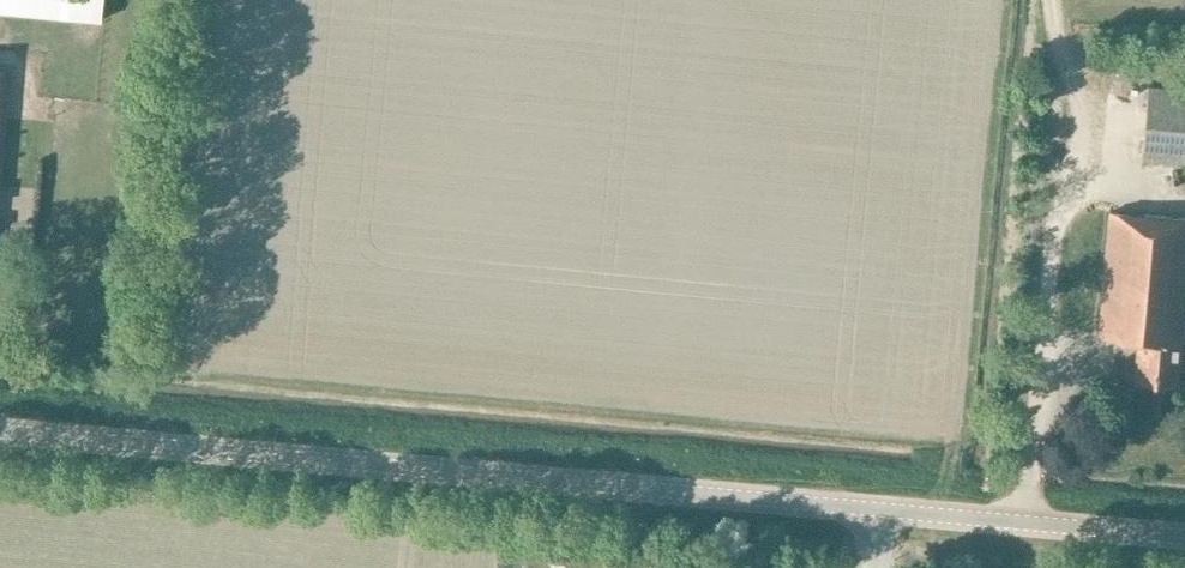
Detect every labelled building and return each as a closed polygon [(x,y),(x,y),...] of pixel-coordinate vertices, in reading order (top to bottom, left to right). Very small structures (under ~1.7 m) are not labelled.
[(103,17),(104,0),(0,0),(0,8),(103,17)] [(1142,157),(1184,160),(1184,91),(1147,88),(1142,157)] [(1182,390),(1184,354),(1184,221),(1114,215),(1103,336),(1147,340),(1143,386),(1182,390)] [(1061,296),(1062,321),(1073,320),(1073,296),(1061,296)]
